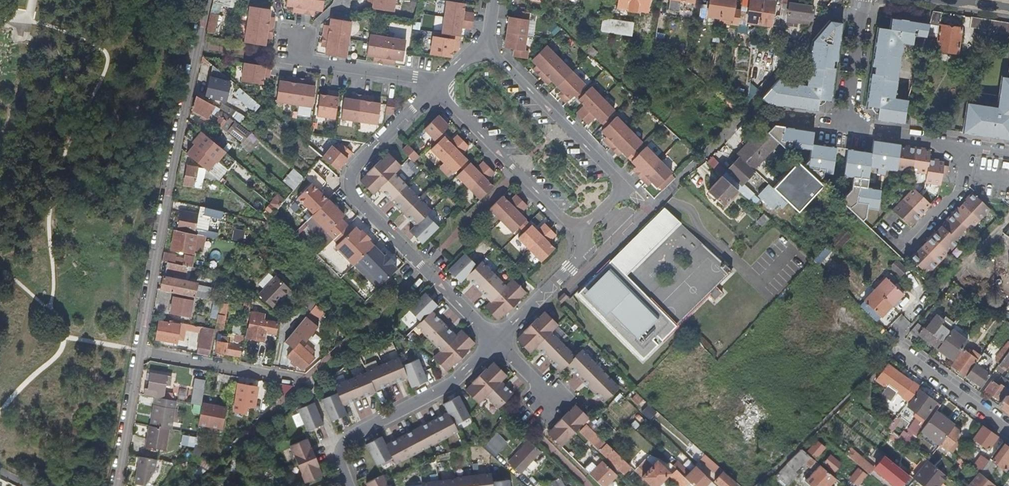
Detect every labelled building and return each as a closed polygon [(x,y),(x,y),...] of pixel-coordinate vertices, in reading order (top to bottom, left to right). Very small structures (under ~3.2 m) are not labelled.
[(305,0),(286,0),(284,10),(289,10),(293,11),(292,17),(302,19),(305,0)] [(302,19),(309,20),(310,14),(313,15),(318,16),(321,0),(305,0),(302,19)] [(370,7),(394,10),(395,0),(374,0),(371,0),(368,0),(368,5),(370,7)] [(474,13),(464,12),(465,2),(450,0),(447,0),(444,16),(473,21),(474,13)] [(618,6),(628,7),(628,9),(636,10),(637,8),(647,10),(648,0),(618,0),(618,6)] [(660,7),(678,10),(679,6),(680,0),(661,0),(660,7)] [(679,6),(692,8),(693,1),(686,0),(680,0),(679,6)] [(720,16),(722,0),(710,0),(708,14),(720,16)] [(738,24),(739,19),(741,9),(733,8),(735,0),(722,0),(720,16),(731,18),(731,23),(738,24)] [(739,19),(747,20),(747,21),(759,22),(762,0),(750,0),(749,10),(741,9),(739,19)] [(759,22),(771,24),(775,0),(773,0),(762,0),(759,22)] [(788,14),(780,13),(780,15),(778,25),(786,26),(787,20),(811,23),(814,6),(790,2),(790,3),(788,14)] [(790,3),(782,2),(780,13),(788,14),(790,3)] [(250,5),(247,25),(273,29),(274,20),(269,19),(270,15),(270,9),(250,5)] [(516,16),(509,15),(507,31),(526,33),(530,11),(517,9),(516,16)] [(930,23),(930,24),(941,25),(937,50),(959,53),(963,27),(941,24),(943,12),(934,10),(930,23)] [(220,12),(212,11),(208,31),(215,32),(220,12)] [(461,27),(472,29),(473,21),(444,16),(442,33),(460,36),(461,27)] [(972,16),(971,26),(1008,32),(1008,21),(972,16)] [(600,29),(602,30),(631,34),(633,21),(603,17),(602,17),(600,29)] [(879,39),(876,38),(866,105),(872,106),(872,109),(875,113),(877,114),(877,119),(904,123),(907,98),(894,96),(902,42),(912,44),(913,34),(926,36),(930,24),(930,23),(892,17),(891,28),(881,27),(879,39)] [(768,102),(817,109),(818,103),(821,103),(825,101),(825,99),(832,100),(842,33),(839,33),(841,21),(830,19),(813,40),(806,84),(784,81),(780,77),(763,97),(768,102)] [(322,36),(348,40),(350,23),(336,21),(336,24),(333,24),(334,20),(330,20),(329,27),(329,30),(323,29),(322,36)] [(273,29),(247,25),(245,41),(265,44),(266,38),(267,34),(272,34),(273,29)] [(526,33),(507,31),(505,45),(514,47),(523,48),(526,33)] [(458,47),(460,36),(442,33),(437,32),(433,54),(451,57),(453,46),(458,47)] [(387,37),(370,35),(369,43),(367,55),(373,56),(377,56),(376,62),(383,63),(387,37)] [(346,57),(348,40),(322,36),(321,44),(327,45),(326,49),(326,55),(346,57)] [(404,40),(387,37),(383,63),(391,64),(392,58),(395,59),(401,60),(404,40)] [(557,60),(559,57),(546,45),(543,48),(532,59),(536,64),(539,66),(535,70),(541,76),(557,60)] [(514,47),(513,55),(528,57),(528,49),(523,48),(514,47)] [(1005,75),(998,74),(994,105),(964,101),(959,130),(1001,137),(1002,132),(1004,132),(1007,132),(1008,131),(1008,130),(1008,50),(1005,75)] [(570,73),(572,70),(559,57),(557,60),(541,76),(546,81),(550,78),(552,80),(557,85),(570,73)] [(271,67),(243,63),(241,81),(262,84),(263,77),(264,73),(269,74),(271,67)] [(225,75),(215,66),(208,97),(220,99),(221,92),(227,93),(230,81),(223,80),(225,75)] [(570,73),(583,85),(585,84),(572,70),(570,73)] [(581,88),(583,85),(570,73),(557,85),(563,90),(565,93),(561,96),(567,101),(574,95),(581,88)] [(297,77),(287,75),(287,76),(286,81),(282,80),(278,80),(275,101),(294,103),(297,77)] [(297,77),(294,103),(311,105),(314,85),(307,84),(303,84),(304,78),(297,77)] [(600,101),(603,98),(591,86),(587,89),(585,92),(578,99),(584,105),(577,112),(582,118),(600,101)] [(576,97),(583,90),(581,88),(574,95),(576,97)] [(578,99),(585,92),(583,90),(576,97),(578,99)] [(329,96),(327,95),(318,94),(315,115),(333,118),(337,91),(330,91),(329,96)] [(339,118),(357,121),(362,96),(353,94),(352,99),(349,99),(342,98),(339,118)] [(214,105),(196,95),(192,110),(202,115),(207,118),(214,105)] [(378,103),(371,102),(368,102),(369,97),(362,96),(357,121),(375,123),(378,103)] [(602,123),(610,115),(615,110),(603,98),(600,101),(582,118),(589,124),(595,117),(602,123)] [(394,101),(385,100),(383,114),(391,115),(393,113),(394,101)] [(222,103),(219,108),(233,115),(232,116),(238,120),(242,115),(222,103)] [(212,128),(210,131),(222,140),(226,134),(228,131),(235,122),(222,112),(217,111),(214,115),(219,119),(216,122),(211,118),(207,124),(212,128)] [(439,113),(425,128),(436,138),(450,124),(439,113)] [(604,124),(611,117),(610,115),(602,123),(604,124)] [(629,129),(629,128),(617,116),(614,119),(606,127),(603,130),(608,136),(610,138),(606,142),(611,146),(629,129)] [(606,127),(614,119),(611,117),(604,124),(606,127)] [(235,122),(228,131),(243,142),(250,133),(235,121),(235,122)] [(825,172),(829,145),(812,142),(814,130),(775,124),(768,131),(779,141),(789,151),(794,147),(811,149),(810,159),(804,165),(819,179),(822,176),(823,172),(825,172)] [(740,156),(753,169),(779,141),(768,131),(763,126),(737,153),(740,156)] [(629,156),(636,149),(643,142),(629,128),(629,129),(611,146),(617,153),(621,149),(624,152),(629,156)] [(205,135),(222,148),(226,142),(222,140),(210,131),(208,130),(205,135)] [(195,143),(217,160),(225,150),(222,148),(205,135),(203,133),(195,143)] [(443,160),(464,139),(458,133),(451,141),(444,135),(431,148),(443,160)] [(226,142),(227,141),(230,137),(226,134),(222,140),(226,142)] [(460,166),(468,158),(461,152),(469,144),(464,139),(443,160),(454,171),(460,166)] [(866,188),(869,163),(877,164),(875,173),(881,174),(882,170),(895,171),(895,167),(899,144),(899,142),(873,139),(871,151),(853,148),(849,175),(853,176),(851,188),(840,199),(862,219),(865,216),(866,208),(876,210),(879,190),(866,188)] [(222,148),(225,150),(226,152),(232,144),(227,141),(226,142),(222,148)] [(330,145),(320,156),(330,165),(335,169),(351,153),(338,141),(332,147),(330,145)] [(410,142),(403,149),(414,160),(421,153),(410,142)] [(208,171),(217,160),(195,143),(194,145),(188,153),(208,171)] [(899,144),(895,167),(924,171),(926,156),(927,149),(920,147),(920,146),(907,144),(906,145),(899,144)] [(636,172),(641,177),(659,159),(647,146),(640,153),(632,161),(638,167),(640,169),(636,172)] [(629,156),(630,158),(637,150),(636,149),(629,156)] [(226,152),(225,150),(217,160),(228,169),(236,160),(226,152)] [(637,150),(630,158),(632,161),(640,153),(637,150)] [(389,152),(360,180),(373,194),(380,187),(416,224),(410,231),(422,244),(439,227),(427,214),(431,210),(395,173),(402,166),(389,152)] [(728,170),(728,171),(739,180),(742,184),(755,170),(753,169),(740,156),(728,170)] [(926,156),(924,171),(922,181),(937,183),(939,173),(943,173),(945,164),(940,164),(941,160),(933,159),(933,157),(926,156)] [(463,169),(471,161),(468,158),(460,166),(463,169)] [(659,159),(641,177),(647,183),(651,180),(653,182),(659,187),(673,173),(659,159)] [(217,160),(208,171),(220,180),(229,169),(228,169),(217,160)] [(458,174),(469,186),(490,166),(484,160),(476,167),(471,161),(463,169),(458,174)] [(799,160),(773,188),(779,193),(798,210),(824,184),(819,179),(804,165),(799,160)] [(199,166),(188,165),(184,184),(201,188),(206,171),(199,166)] [(469,186),(481,198),(494,185),(488,178),(495,170),(490,166),(469,186)] [(282,180),(293,190),(303,178),(293,168),(282,180)] [(728,171),(723,176),(734,186),(739,180),(728,171)] [(723,176),(723,175),(710,189),(718,196),(717,198),(724,205),(738,189),(734,186),(723,176)] [(738,189),(748,199),(753,194),(742,184),(739,180),(734,186),(738,189)] [(313,213),(327,199),(312,183),(297,197),(313,213)] [(769,204),(779,193),(773,188),(768,183),(758,194),(769,204)] [(916,190),(905,202),(923,218),(928,212),(927,211),(932,205),(916,190)] [(270,215),(283,199),(276,193),(263,209),(270,215)] [(502,219),(523,199),(517,193),(510,201),(503,194),(490,208),(502,219)] [(965,206),(981,221),(992,209),(974,193),(969,199),(971,200),(965,206)] [(829,198),(833,203),(838,198),(833,194),(829,198)] [(311,215),(327,231),(343,215),(327,199),(313,213),(311,215)] [(519,226),(527,218),(521,213),(529,204),(523,199),(502,219),(514,231),(519,226)] [(389,200),(382,210),(387,214),(394,204),(389,200)] [(923,218),(905,202),(895,213),(911,227),(916,222),(918,223),(923,218)] [(180,208),(193,211),(195,206),(181,203),(180,208)] [(958,210),(953,215),(971,232),(981,221),(965,206),(960,212),(958,210)] [(190,231),(193,211),(180,208),(178,208),(174,228),(190,231)] [(221,218),(222,211),(204,208),(203,213),(203,215),(211,216),(221,218)] [(735,271),(664,208),(652,219),(609,262),(613,266),(601,278),(597,274),(576,296),(643,362),(661,344),(656,339),(672,323),(678,328),(709,297),(715,303),(725,293),(719,287),(735,271)] [(198,212),(193,211),(190,231),(195,232),(196,227),(198,212)] [(203,213),(198,212),(196,227),(208,230),(211,216),(203,215),(203,213)] [(971,232),(953,215),(949,220),(950,222),(945,228),(960,243),(971,232)] [(519,226),(523,229),(530,222),(527,218),(519,226)] [(517,235),(530,248),(551,228),(545,221),(537,228),(530,222),(523,229),(517,235)] [(347,224),(333,238),(337,243),(333,246),(352,265),(357,260),(373,245),(366,238),(364,240),(357,233),(359,231),(354,226),(351,228),(347,224)] [(208,230),(196,227),(195,232),(195,233),(207,236),(217,238),(218,232),(208,230)] [(232,239),(243,241),(245,230),(234,228),(232,239)] [(530,248),(541,260),(555,247),(548,240),(556,232),(551,228),(530,248)] [(938,232),(933,237),(950,254),(960,243),(945,228),(939,234),(938,232)] [(195,233),(174,230),(171,248),(181,250),(184,251),(203,254),(207,236),(195,233)] [(840,241),(846,235),(842,230),(836,237),(840,241)] [(930,244),(924,250),(940,265),(950,254),(933,237),(928,242),(930,244)] [(394,267),(373,245),(357,260),(378,282),(394,267)] [(828,245),(820,254),(825,258),(833,249),(828,245)] [(498,317),(526,288),(513,276),(507,283),(481,259),(477,263),(464,250),(446,268),(460,281),(467,273),(492,298),(486,305),(498,317)] [(940,265),(924,250),(919,255),(917,254),(912,260),(930,276),(940,265)] [(164,252),(162,260),(168,261),(192,266),(193,256),(184,254),(183,258),(176,257),(177,255),(164,252)] [(825,258),(820,254),(815,259),(819,264),(825,258)] [(897,259),(890,266),(901,276),(908,269),(897,259)] [(199,272),(200,267),(192,266),(168,261),(164,276),(161,288),(193,294),(196,281),(185,279),(187,269),(199,272)] [(899,280),(891,272),(876,289),(893,305),(904,293),(895,284),(899,280)] [(276,276),(258,294),(272,307),(290,289),(276,276)] [(893,305),(876,289),(865,300),(883,316),(893,305)] [(965,289),(959,297),(969,304),(975,297),(965,289)] [(173,296),(171,312),(190,315),(194,295),(187,295),(187,299),(173,296)] [(421,322),(416,327),(441,352),(434,358),(448,372),(457,363),(475,345),(462,331),(457,336),(433,312),(438,307),(425,295),(410,311),(421,322)] [(855,298),(879,321),(883,316),(865,300),(864,302),(857,296),(855,298)] [(210,317),(216,319),(217,313),(220,300),(200,297),(199,302),(212,305),(210,317)] [(315,305),(307,316),(316,323),(324,312),(315,305)] [(528,327),(519,336),(532,349),(538,342),(552,356),(564,367),(571,359),(609,396),(623,381),(585,344),(578,351),(553,327),(560,320),(546,307),(528,327)] [(277,322),(258,319),(259,313),(252,312),(247,337),(263,340),(265,332),(275,333),(277,322)] [(216,319),(215,329),(214,331),(219,331),(221,324),(226,325),(227,321),(223,320),(224,315),(217,313),(216,319)] [(943,341),(944,341),(949,334),(938,327),(944,319),(944,318),(938,314),(927,328),(943,341)] [(938,327),(949,334),(952,329),(956,324),(946,315),(944,318),(944,319),(938,327)] [(318,326),(306,316),(285,341),(293,348),(298,342),(301,338),(305,341),(318,326)] [(174,321),(169,320),(169,322),(159,320),(156,338),(176,341),(176,339),(179,324),(174,323),(174,321)] [(237,334),(243,335),(246,323),(234,320),(231,330),(238,331),(237,334)] [(179,324),(176,339),(184,341),(186,330),(202,333),(213,335),(214,331),(215,329),(180,322),(179,324)] [(938,347),(943,341),(927,328),(918,322),(911,332),(916,336),(919,332),(938,347)] [(949,334),(944,341),(939,348),(954,360),(965,344),(968,340),(952,329),(949,334)] [(240,355),(243,335),(237,334),(238,331),(231,330),(230,335),(222,334),(221,336),(218,335),(215,351),(240,355)] [(202,333),(199,353),(210,355),(213,335),(202,333)] [(287,355),(302,369),(314,357),(298,342),(293,348),(287,355)] [(961,371),(958,375),(964,379),(967,375),(976,363),(978,359),(964,349),(953,365),(961,371)] [(997,366),(1000,369),(1002,366),(1006,369),(1008,364),(1008,350),(997,366)] [(302,369),(300,372),(305,373),(319,360),(314,356),(314,357),(302,369)] [(339,390),(322,397),(332,421),(350,414),(347,405),(378,392),(379,393),(411,379),(415,388),(429,382),(420,359),(404,366),(400,356),(369,369),(368,368),(336,382),(339,390)] [(493,363),(465,391),(479,405),(485,398),(497,409),(513,393),(501,382),(507,376),(493,363)] [(897,390),(909,399),(919,386),(888,363),(877,379),(886,386),(883,391),(892,397),(897,390)] [(976,363),(967,375),(981,385),(989,373),(976,363)] [(144,394),(156,396),(158,390),(164,391),(165,383),(169,384),(171,375),(150,373),(150,375),(147,375),(146,380),(149,380),(148,389),(144,388),(144,394)] [(1003,379),(1001,383),(999,385),(992,380),(986,388),(1001,400),(1008,388),(1008,380),(1005,377),(1003,379)] [(194,403),(202,404),(206,380),(196,378),(192,402),(194,403)] [(253,406),(256,386),(252,386),(253,383),(248,382),(248,385),(237,383),(234,402),(253,406)] [(293,385),(277,382),(272,401),(275,403),(293,385)] [(917,411),(925,417),(937,401),(921,389),(909,405),(917,411)] [(999,404),(1008,412),(1008,390),(999,404)] [(741,400),(748,407),(729,427),(746,444),(773,416),(748,392),(741,400)] [(177,400),(156,396),(152,426),(172,429),(183,431),(184,423),(174,421),(177,400)] [(369,446),(379,466),(395,458),(398,465),(461,434),(457,427),(473,419),(463,399),(447,407),(451,415),(389,447),(385,438),(369,446)] [(325,423),(316,400),(316,401),(300,407),(309,429),(325,423)] [(192,412),(200,413),(202,404),(194,403),(192,412)] [(198,425),(222,429),(226,408),(202,404),(200,413),(198,425)] [(551,431),(564,445),(593,417),(580,404),(551,431)] [(641,412),(650,421),(658,412),(649,404),(641,412)] [(934,438),(941,443),(954,425),(955,424),(936,410),(922,429),(934,438)] [(922,421),(925,417),(917,411),(916,413),(915,415),(922,421)] [(889,427),(897,432),(903,421),(895,417),(889,427)] [(594,429),(588,424),(583,430),(589,436),(594,430),(594,429)] [(172,429),(152,426),(150,425),(147,445),(169,448),(172,429)] [(954,425),(941,443),(952,451),(960,441),(957,439),(962,431),(954,425)] [(984,425),(975,437),(989,448),(998,436),(984,425)] [(498,433),(485,445),(494,456),(508,444),(498,433)] [(181,444),(195,447),(196,437),(182,435),(181,444)] [(323,474),(309,437),(291,443),(305,480),(323,474)] [(527,438),(504,464),(516,474),(538,450),(527,438)] [(926,458),(929,460),(930,457),(941,443),(934,438),(923,455),(926,458)] [(817,441),(807,452),(811,455),(816,460),(825,449),(817,441)] [(619,467),(626,460),(607,442),(600,449),(619,467)] [(982,473),(985,475),(996,460),(1007,469),(1008,465),(1008,446),(1005,443),(993,459),(991,457),(989,460),(980,472),(982,473)] [(807,452),(803,448),(788,463),(777,474),(788,484),(799,473),(796,470),(811,455),(807,452)] [(710,457),(705,452),(699,459),(704,464),(710,457)] [(541,453),(535,461),(540,466),(547,457),(541,453)] [(665,476),(653,464),(641,453),(638,457),(642,461),(636,468),(643,474),(642,475),(653,485),(655,485),(665,476)] [(885,454),(876,465),(879,468),(877,470),(898,485),(899,485),(909,474),(885,454)] [(831,455),(823,464),(833,473),(841,464),(831,455)] [(981,455),(973,467),(980,472),(989,460),(981,455)] [(934,464),(940,469),(944,472),(946,474),(954,464),(943,456),(936,462),(934,464)] [(157,460),(140,457),(135,484),(142,485),(144,485),(155,471),(157,460)] [(708,465),(720,475),(723,471),(724,470),(710,457),(704,464),(707,466),(708,465)] [(858,463),(870,473),(875,467),(863,458),(858,463)] [(926,458),(911,476),(924,485),(930,485),(938,477),(940,478),(944,472),(940,469),(934,464),(929,460),(926,458)] [(591,472),(604,485),(605,485),(618,473),(603,459),(591,472)] [(653,464),(665,476),(669,471),(657,460),(653,464)] [(691,482),(693,480),(695,482),(699,485),(703,485),(710,478),(696,464),(688,473),(681,466),(682,464),(677,460),(673,464),(677,468),(690,480),(691,482)] [(837,477),(822,464),(807,480),(813,485),(829,485),(837,477)] [(690,480),(677,468),(670,475),(682,485),(684,485),(690,480)] [(849,479),(857,485),(859,485),(868,476),(858,468),(849,479)] [(735,485),(737,483),(723,471),(720,475),(715,480),(722,485),(734,485),(735,485)] [(972,485),(1000,485),(985,475),(982,473),(972,485)] [(511,481),(494,483),(493,474),(459,478),(459,480),(424,484),(425,485),(512,485),(511,481)] [(368,484),(369,485),(390,485),(384,476),(368,484)]
